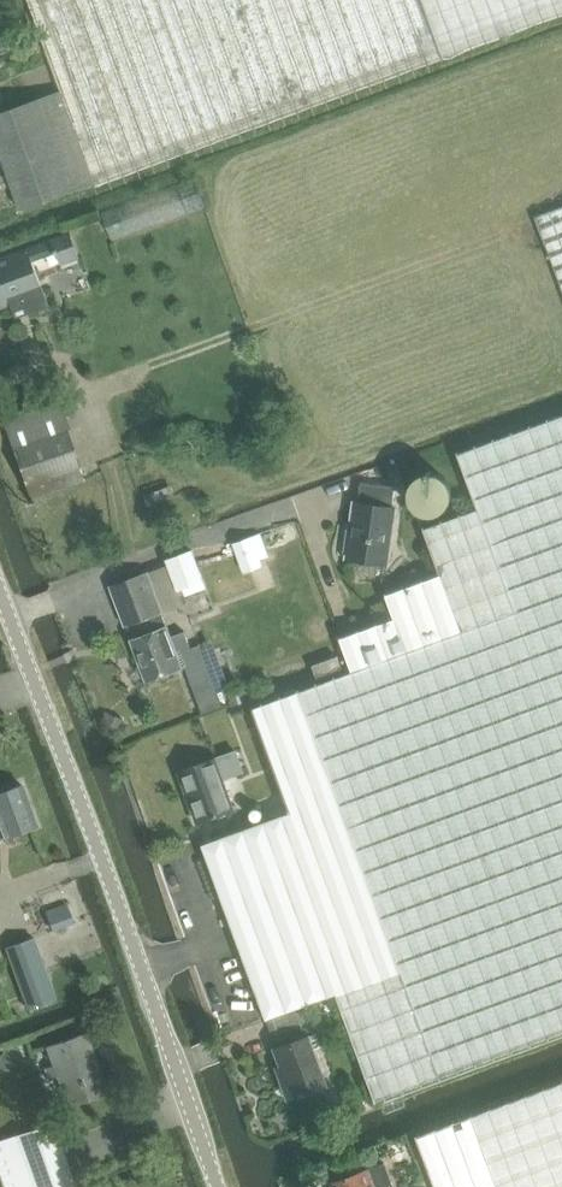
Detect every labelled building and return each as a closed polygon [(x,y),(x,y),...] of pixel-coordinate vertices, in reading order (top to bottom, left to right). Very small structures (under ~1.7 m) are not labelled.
[(0,113),(0,151),(22,211),(96,186),(96,185),(111,180),(197,148),(445,58),(561,15),(561,0),(28,0),(43,38),(52,66),(62,91),(20,106),(0,113)] [(12,50),(6,35),(0,37),(0,54),(12,50)] [(207,209),(195,177),(102,211),(114,243),(207,209)] [(0,259),(0,310),(13,305),(18,318),(50,306),(45,291),(42,292),(30,261),(56,252),(57,254),(59,253),(62,262),(60,263),(61,265),(80,258),(71,233),(0,259)] [(60,407),(5,427),(30,498),(85,478),(60,407)] [(203,844),(268,1019),(296,1009),(338,994),(377,1099),(507,1052),(561,1031),(561,414),(512,432),(458,452),(479,508),(426,528),(443,575),(388,596),(395,616),(341,636),(353,669),(254,706),(292,810),(262,821),(262,822),(203,844)] [(388,564),(397,508),(394,507),(397,487),(362,482),(359,502),(356,502),(348,558),(388,564)] [(269,555),(262,533),(234,543),(244,572),(263,565),(261,558),(269,555)] [(193,550),(168,560),(179,591),(184,589),(186,595),(207,588),(204,581),(193,550)] [(112,586),(127,626),(130,625),(135,639),(133,640),(141,663),(140,664),(142,668),(140,669),(142,675),(144,674),(146,679),(147,678),(148,681),(183,668),(178,653),(191,648),(185,632),(172,637),(168,627),(163,613),(148,573),(112,586)] [(343,668),(338,655),(313,664),(318,677),(343,668)] [(217,696),(199,702),(204,716),(222,709),(217,696)] [(107,723),(122,729),(126,720),(111,714),(107,723)] [(236,751),(181,771),(199,821),(234,809),(223,778),(243,770),(236,751)] [(0,793),(0,838),(36,825),(21,785),(0,793)] [(67,902),(45,911),(52,931),(74,923),(67,902)] [(6,947),(29,1009),(57,998),(34,937),(6,947)] [(304,1010),(298,1012),(296,1009),(268,1019),(276,1041),(305,1030),(302,1023),(308,1021),(304,1010)] [(311,1035),(276,1048),(287,1077),(282,1079),(290,1099),(329,1084),(316,1049),(324,1046),(319,1032),(311,1035)] [(85,1033),(48,1046),(55,1064),(47,1067),(51,1078),(59,1074),(70,1105),(105,1092),(85,1033)] [(0,1057),(0,1068),(6,1074),(18,1062),(6,1051),(0,1057)] [(4,1186),(76,1186),(53,1121),(15,1134),(0,1140),(0,1177),(4,1186)] [(385,1163),(332,1183),(333,1186),(394,1186),(385,1163)]
